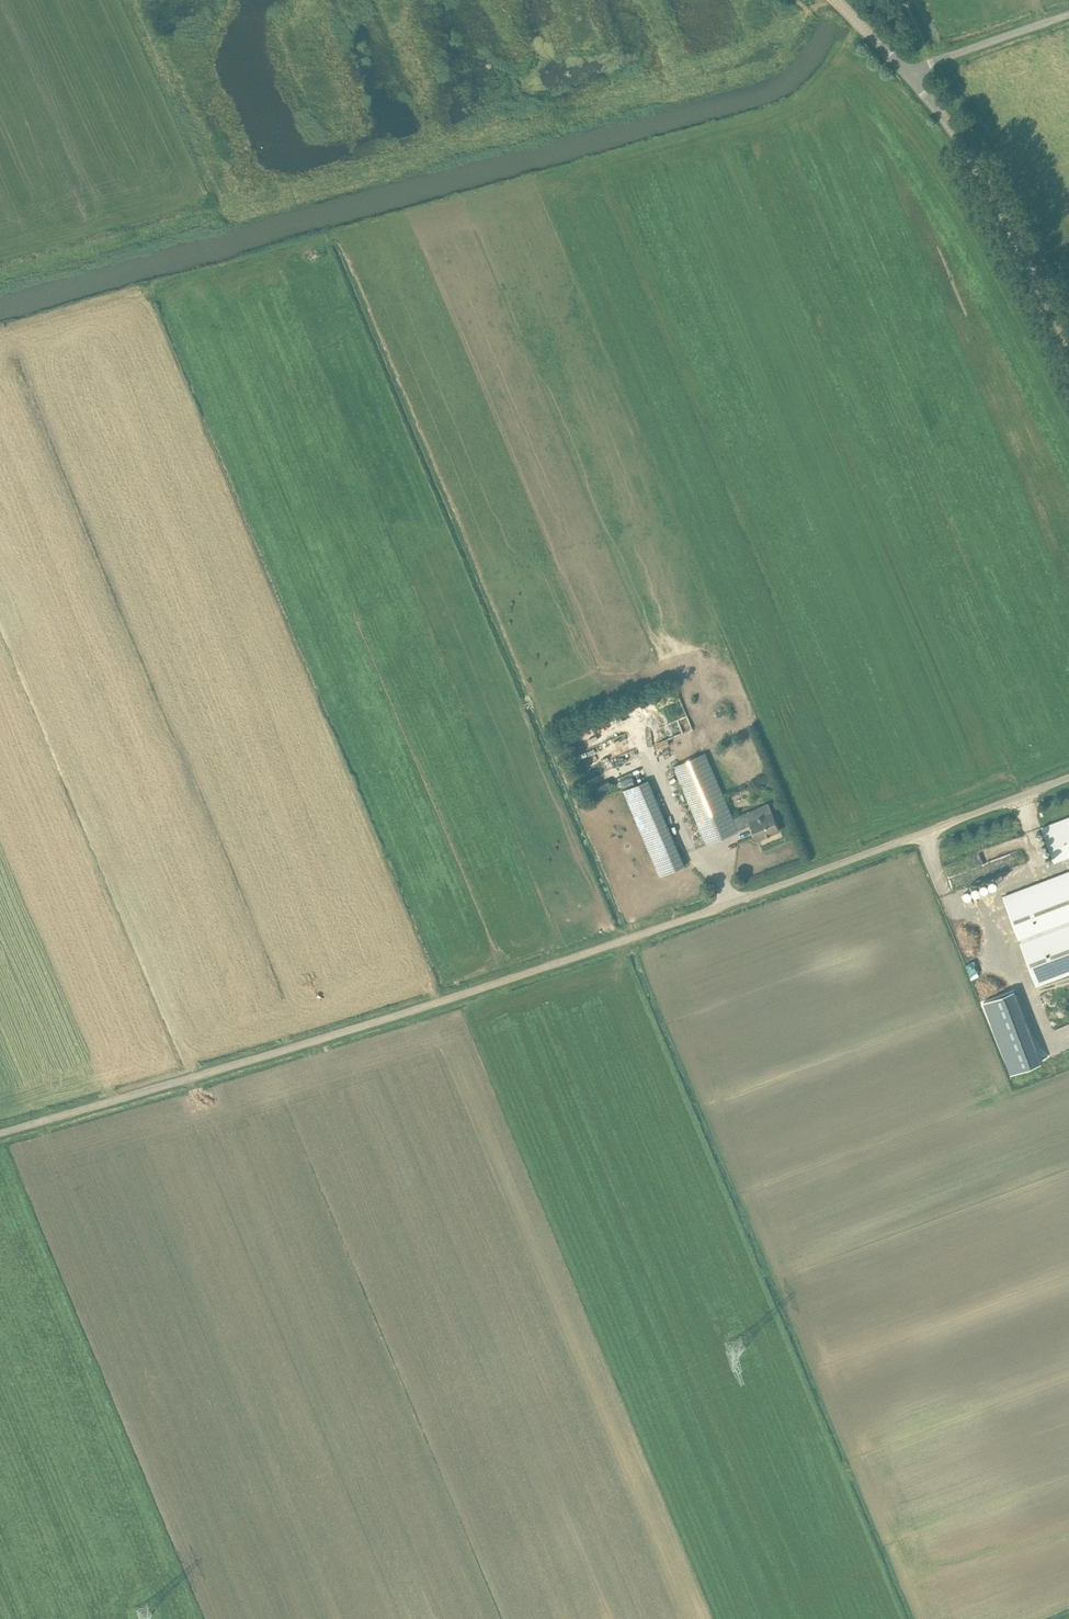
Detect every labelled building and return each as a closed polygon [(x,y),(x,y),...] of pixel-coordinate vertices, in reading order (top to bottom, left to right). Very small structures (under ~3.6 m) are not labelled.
[(637,749),(612,759),(615,766),(640,755),(637,749)] [(733,818),(705,753),(674,766),(707,844),(738,831),(738,830),(751,824),(758,840),(780,830),(772,811),(750,820),(747,812),(733,818)] [(685,865),(681,855),(648,779),(624,790),(661,876),(685,865)] [(1042,827),(1055,861),(1068,856),(1068,817),(1042,827)] [(1001,844),(945,862),(954,890),(1011,871),(1010,866),(1017,864),(1012,851),(1004,853),(1001,844)] [(1004,896),(1037,982),(1068,970),(1068,871),(1004,896)] [(985,976),(975,980),(983,1001),(992,998),(985,976)]
